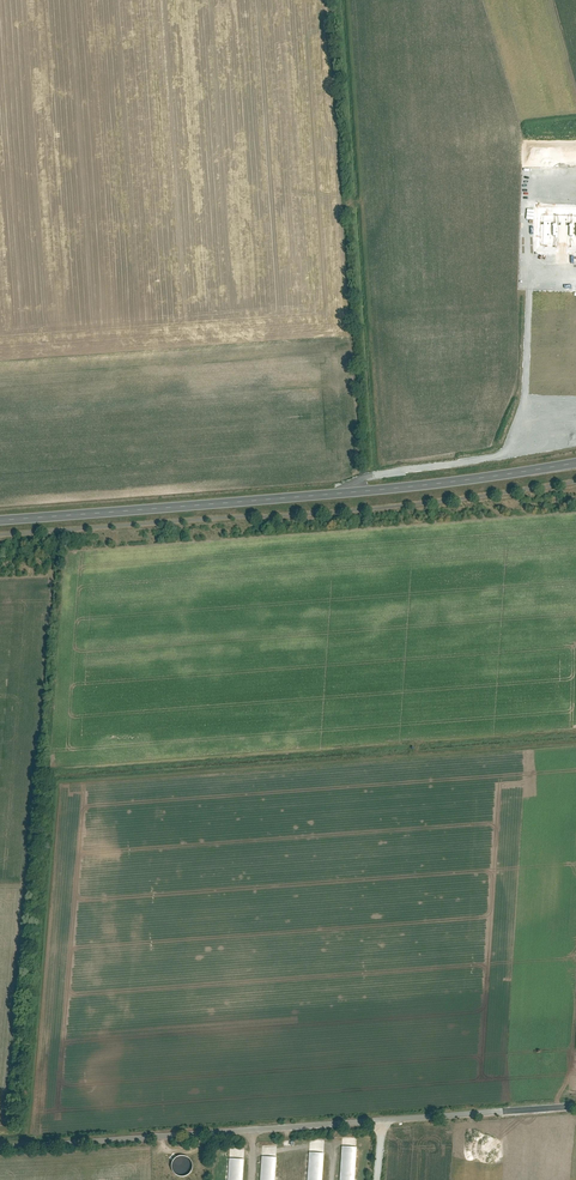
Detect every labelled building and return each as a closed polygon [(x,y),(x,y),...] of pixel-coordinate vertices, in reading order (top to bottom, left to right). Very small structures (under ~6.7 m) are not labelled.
[(341,1179),(356,1179),(358,1146),(343,1145),(341,1179)] [(310,1151),(309,1179),(324,1179),(325,1152),(310,1151)] [(278,1156),(263,1156),(261,1179),(276,1179),(278,1156)] [(245,1158),(230,1158),(229,1179),(244,1179),(245,1158)]
